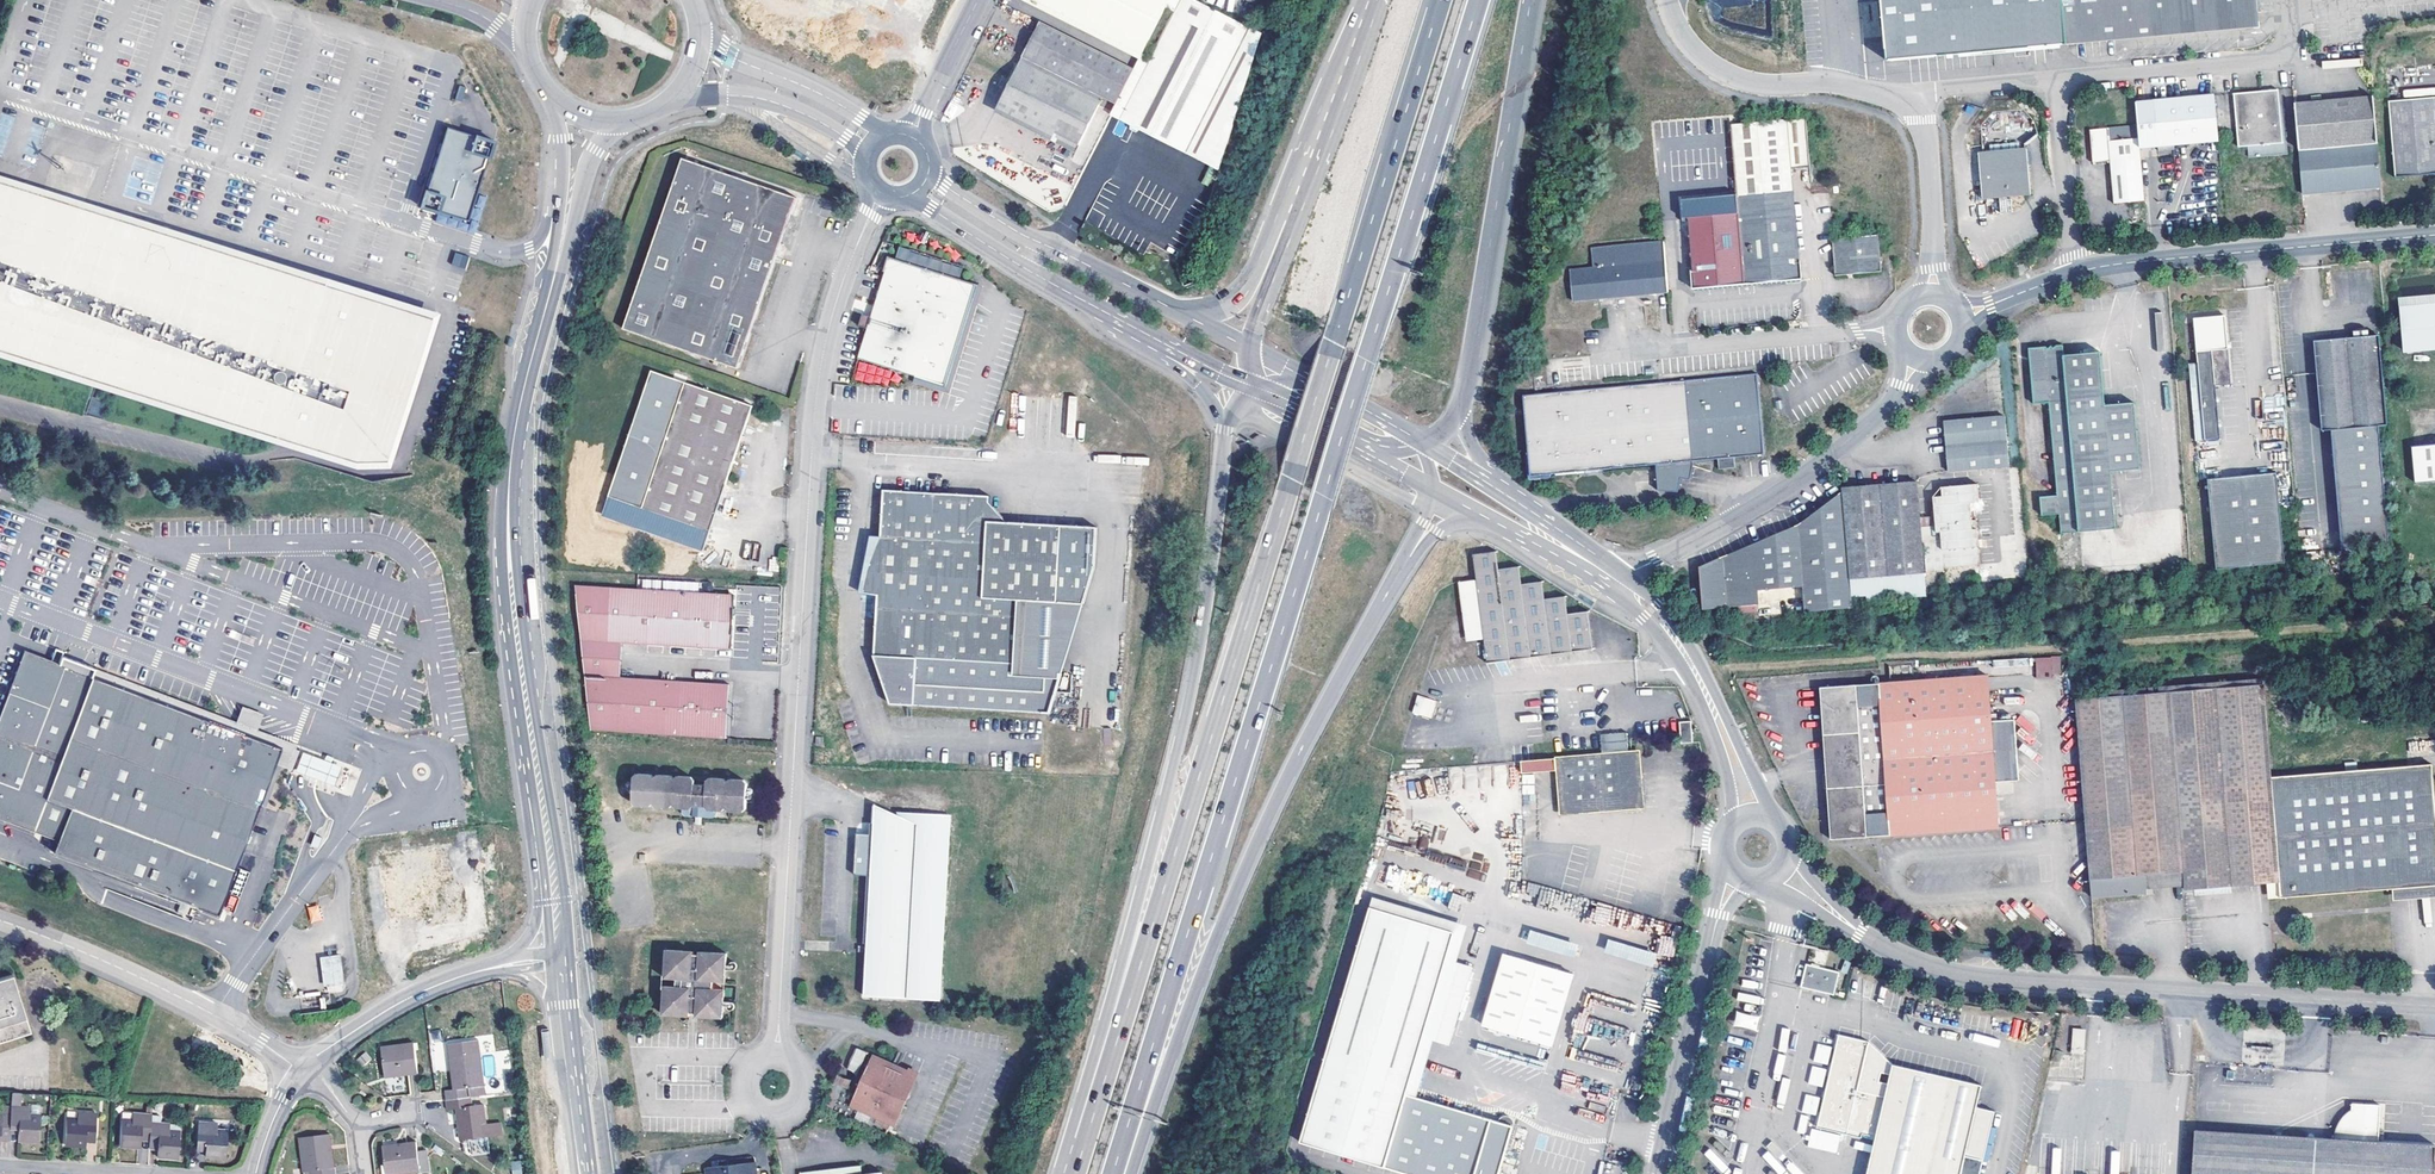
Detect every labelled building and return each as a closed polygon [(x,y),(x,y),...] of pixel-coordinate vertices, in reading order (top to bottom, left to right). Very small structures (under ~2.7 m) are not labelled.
[(810,9),(813,3),(846,20),(856,0),(791,0),(810,9)] [(1141,55),(1169,0),(1029,0),(1141,55)] [(1201,0),(1169,0),(1141,55),(1135,68),(1117,103),(1106,125),(1217,180),(1264,31),(1201,0)] [(2243,29),(2241,14),(2259,12),(2258,0),(1878,0),(1884,62),(2243,29)] [(2259,12),(2241,14),(2243,29),(2260,27),(2259,12)] [(1041,20),(1023,57),(1036,63),(1054,27),(1041,20)] [(1023,57),(997,109),(1077,149),(1103,96),(1117,103),(1135,68),(1054,27),(1036,63),(1023,57)] [(2279,90),(2235,94),(2239,147),(2283,143),(2279,90)] [(2216,95),(2136,102),(2138,125),(2140,147),(2220,140),(2216,95)] [(2374,95),(2294,101),(2299,150),(2379,142),(2374,95)] [(2389,101),(2396,177),(2434,173),(2434,97),(2389,101)] [(1737,196),(1744,283),(1804,278),(1794,169),(1810,167),(1806,117),(1731,124),(1737,196)] [(494,140),(446,125),(420,207),(431,210),(469,222),(494,140)] [(2140,147),(2138,125),(2110,128),(2109,126),(2092,127),(2095,162),(2111,161),(2114,204),(2145,201),(2140,147)] [(2379,142),(2299,150),(2303,197),(2384,189),(2379,142)] [(1984,200),(1999,199),(2007,198),(2032,197),(2028,149),(2023,149),(2022,143),(1989,145),(1989,151),(1980,152),(1984,200)] [(795,196),(682,156),(659,225),(624,328),(702,355),(737,367),(773,262),(781,240),(795,196)] [(0,181),(0,350),(357,462),(389,461),(434,315),(0,181)] [(1744,283),(1737,196),(1689,201),(1696,288),(1744,283)] [(2008,205),(2007,198),(1999,199),(1999,215),(2013,214),(2013,205),(2008,205)] [(849,213),(838,209),(836,214),(848,218),(849,213)] [(1879,235),(1833,239),(1837,276),(1883,272),(1879,235)] [(1669,292),(1665,242),(1592,249),(1595,269),(1571,272),(1574,301),(1669,292)] [(451,264),(465,269),(469,257),(455,252),(451,264)] [(2022,275),(2033,269),(2026,257),(2015,264),(2022,275)] [(963,285),(887,260),(869,316),(861,314),(859,320),(857,326),(865,329),(856,359),(942,387),(970,299),(963,285)] [(2399,305),(2403,350),(2434,347),(2434,302),(2399,305)] [(2228,316),(2196,319),(2200,363),(2191,364),(2198,462),(2223,460),(2223,440),(2218,386),(2233,385),(2230,349),(2228,316)] [(2381,336),(2316,341),(2324,431),(2332,430),(2343,549),(2390,544),(2379,426),(2390,425),(2381,336)] [(2043,347),(2040,347),(2031,347),(2035,403),(2049,402),(2058,496),(2041,498),(2042,517),(2060,516),(2061,532),(2082,531),(2083,544),(2119,541),(2117,528),(2119,528),(2114,469),(2144,466),(2138,400),(2107,403),(2102,351),(2066,355),(2064,345),(2057,345),(2054,348),(2052,346),(2048,349),(2043,347)] [(708,532),(739,443),(745,425),(751,406),(649,371),(606,497),(708,532)] [(1758,375),(1526,396),(1533,477),(1658,464),(1660,492),(1685,490),(1684,477),(1695,476),(1694,462),(1719,460),(1720,469),(1736,468),(1735,458),(1765,456),(1758,375)] [(2010,468),(2006,415),(1944,421),(1949,474),(2010,468)] [(745,425),(739,443),(747,446),(753,428),(745,425)] [(2413,446),(2417,483),(2434,481),(2434,444),(2413,446)] [(2287,563),(2278,473),(2209,480),(2218,570),(2287,563)] [(1936,527),(1921,528),(1917,482),(1842,488),(1842,494),(1797,527),(1711,562),(1701,568),(1705,610),(1757,605),(1759,617),(1853,609),(1851,580),(1940,573),(1936,527)] [(1936,527),(1940,573),(1944,573),(1944,569),(1981,565),(1977,522),(1973,522),(1972,503),(1979,502),(1977,485),(1940,488),(1940,496),(1933,497),(1936,527)] [(1046,720),(1047,717),(1080,612),(1090,579),(1085,535),(1062,533),(997,528),(986,516),(987,502),(880,493),(879,551),(862,604),(875,603),(871,665),(888,713),(1017,719),(1046,720)] [(1497,551),(1474,554),(1478,581),(1486,640),(1489,663),(1594,648),(1589,611),(1569,613),(1566,596),(1546,598),(1543,581),(1523,583),(1520,566),(1500,569),(1497,551)] [(1466,643),(1486,640),(1478,581),(1460,583),(1466,643)] [(732,611),(732,596),(572,588),(581,656),(621,658),(622,644),(731,649),(732,611)] [(59,840),(54,853),(218,914),(282,748),(93,675),(95,669),(61,657),(59,663),(25,650),(0,717),(0,818),(59,840)] [(63,651),(61,657),(95,669),(97,664),(63,651)] [(621,664),(621,658),(581,656),(583,667),(621,669),(621,664)] [(2061,677),(2060,657),(2035,657),(2035,677),(2061,677)] [(621,669),(583,667),(584,679),(621,680),(621,669)] [(1831,841),(1892,837),(1964,831),(2002,828),(1999,783),(2022,781),(2018,721),(1994,722),(1991,676),(1821,689),(1831,841)] [(730,686),(621,680),(584,679),(591,733),(728,739),(729,710),(730,686)] [(2266,679),(2077,694),(2077,699),(2172,691),(2261,685),(2266,683),(2266,679)] [(2077,699),(2093,897),(2139,894),(2139,898),(2149,897),(2148,884),(2148,874),(2187,871),(2188,882),(2188,891),(2279,884),(2281,899),(2393,889),(2434,886),(2434,796),(2432,764),(2273,778),(2266,683),(2261,685),(2172,691),(2077,699)] [(239,730),(253,735),(259,716),(245,712),(239,730)] [(1693,721),(1681,722),(1682,733),(1694,733),(1693,721)] [(1694,733),(1682,733),(1683,743),(1695,743),(1694,733)] [(823,740),(816,739),(815,750),(823,750),(823,740)] [(1644,806),(1639,751),(1557,759),(1558,770),(1563,813),(1644,806)] [(345,772),(297,753),(290,770),(339,788),(345,772)] [(1557,759),(1522,762),(1523,774),(1558,770),(1557,759)] [(1389,773),(1279,1160),(1325,1173),(1627,1173),(1685,929),(1522,880),(1523,774),(1522,762),(1389,773)] [(748,781),(735,780),(730,784),(727,780),(713,779),(709,783),(696,782),(695,778),(679,777),(675,781),(672,776),(660,776),(656,779),(653,774),(639,774),(635,778),(634,801),(636,806),(651,808),(654,804),(658,809),(670,810),(676,806),(680,811),(684,811),(684,814),(688,819),(699,819),(715,820),(720,817),(720,813),(724,813),(729,809),(734,814),(744,815),(748,813),(750,810),(751,786),(750,783),(748,781)] [(901,817),(901,820),(875,808),(875,828),(870,826),(864,949),(868,949),(865,1000),(938,1006),(952,821),(901,817)] [(332,821),(326,819),(320,834),(327,836),(332,821)] [(1964,831),(1892,837),(1892,845),(1965,839),(1964,831)] [(323,838),(315,834),(312,844),(319,847),(323,838)] [(442,854),(381,861),(388,915),(415,912),(417,927),(447,924),(443,890),(446,890),(442,854)] [(2188,882),(2187,871),(2148,874),(2148,884),(2188,882)] [(2393,889),(2394,901),(2434,897),(2434,886),(2393,889)] [(102,903),(120,910),(125,897),(108,890),(102,903)] [(318,904),(306,908),(311,923),(322,919),(318,904)] [(726,979),(727,953),(701,951),(701,954),(694,954),(694,951),(666,949),(665,976),(676,977),(675,986),(664,985),(662,1015),(691,1016),(691,1014),(698,1014),(699,1017),(724,1018),(725,988),(715,988),(715,980),(726,979)] [(341,955),(320,956),(322,986),(343,985),(341,955)] [(1833,994),(1839,972),(1807,963),(1802,986),(1833,994)] [(32,1030),(13,973),(0,977),(0,1040),(32,1030)] [(428,1035),(435,1045),(444,1039),(437,1029),(428,1035)] [(2084,1030),(2075,1029),(2074,1053),(2082,1053),(2084,1030)] [(1982,1084),(1894,1063),(1875,1046),(1870,1044),(1857,1039),(1840,1035),(1819,1127),(1848,1134),(1849,1130),(1875,1136),(1867,1173),(1981,1173),(1997,1103),(1979,1099),(1982,1084)] [(447,1089),(448,1100),(473,1096),(472,1087),(485,1085),(479,1039),(450,1042),(455,1088),(447,1089)] [(386,1076),(420,1072),(416,1042),(383,1047),(386,1076)] [(1827,1064),(1831,1047),(1817,1044),(1813,1061),(1827,1064)] [(909,1070),(873,1054),(850,1106),(895,1127),(920,1072),(909,1068),(909,1070)] [(1808,1083),(1822,1087),(1826,1070),(1812,1066),(1808,1083)] [(1806,1095),(1802,1112),(1815,1115),(1819,1098),(1806,1095)] [(462,1140),(489,1137),(488,1125),(485,1105),(474,1105),(473,1096),(448,1100),(448,1109),(458,1108),(462,1140)] [(21,1125),(20,1134),(20,1140),(40,1142),(42,1116),(30,1115),(31,1106),(12,1105),(11,1114),(10,1125),(21,1125)] [(2195,1130),(2192,1173),(2434,1173),(2434,1146),(2379,1142),(2381,1111),(2354,1109),(2353,1120),(2336,1140),(2195,1130)] [(88,1133),(97,1134),(99,1112),(79,1112),(78,1121),(67,1121),(66,1145),(87,1146),(87,1142),(88,1133)] [(10,1133),(10,1125),(11,1114),(0,1113),(0,1147),(1,1147),(1,1140),(2,1133),(10,1133)] [(144,1133),(152,1133),(152,1123),(153,1114),(134,1113),(133,1121),(122,1121),(121,1145),(143,1146),(143,1140),(144,1133)] [(197,1122),(197,1142),(206,1142),(206,1150),(206,1155),(228,1156),(229,1130),(218,1130),(218,1123),(197,1122)] [(152,1133),(151,1141),(159,1142),(159,1149),(159,1156),(180,1157),(181,1132),(170,1131),(171,1124),(152,1123),(152,1133)] [(488,1125),(489,1137),(504,1135),(502,1123),(488,1125)] [(10,1133),(20,1134),(21,1125),(10,1125),(10,1133)] [(97,1142),(97,1134),(88,1133),(87,1142),(97,1142)] [(311,1173),(337,1173),(336,1169),(335,1169),(331,1134),(302,1138),(306,1171),(311,1171),(311,1173)] [(421,1171),(418,1152),(417,1142),(384,1146),(388,1173),(401,1173),(421,1171)] [(1855,1142),(1854,1149),(1870,1151),(1871,1144),(1855,1142)] [(418,1152),(421,1171),(430,1170),(427,1151),(418,1152)] [(512,1173),(520,1173),(519,1161),(511,1162),(512,1173)] [(755,1162),(706,1168),(707,1173),(757,1173),(755,1162)] [(865,1166),(804,1173),(866,1173),(865,1166)]
